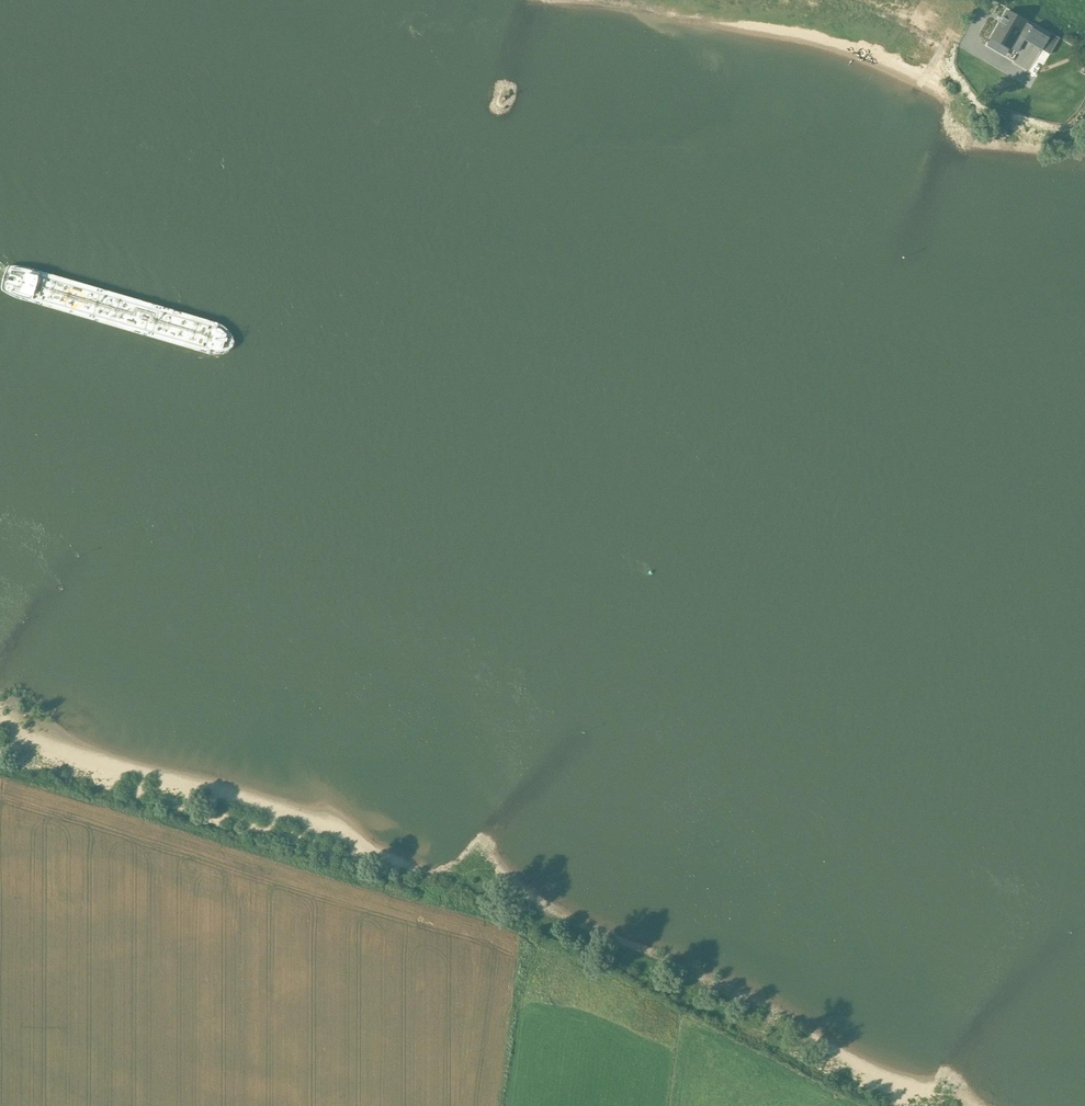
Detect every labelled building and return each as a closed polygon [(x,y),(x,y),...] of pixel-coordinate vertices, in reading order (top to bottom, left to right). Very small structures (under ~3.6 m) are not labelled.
[(1027,22),(1006,10),(991,37),(1012,51),(1027,22)] [(1052,37),(1034,27),(1025,44),(1042,54),(1052,37)]
